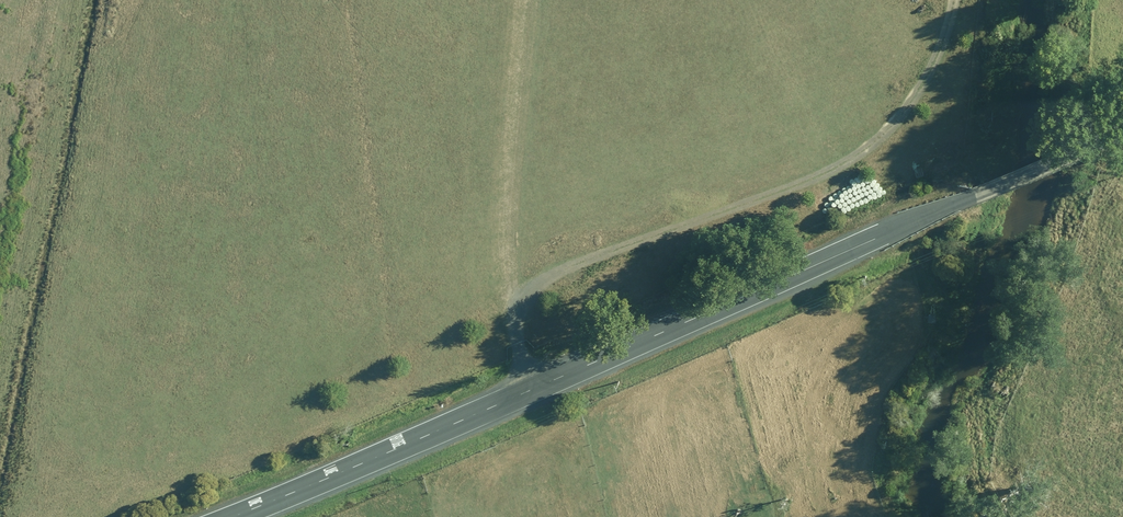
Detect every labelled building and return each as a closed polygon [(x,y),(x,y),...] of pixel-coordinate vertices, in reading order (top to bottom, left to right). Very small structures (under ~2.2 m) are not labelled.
[(935,313),(928,313),(927,321),(934,322),(935,313)]
